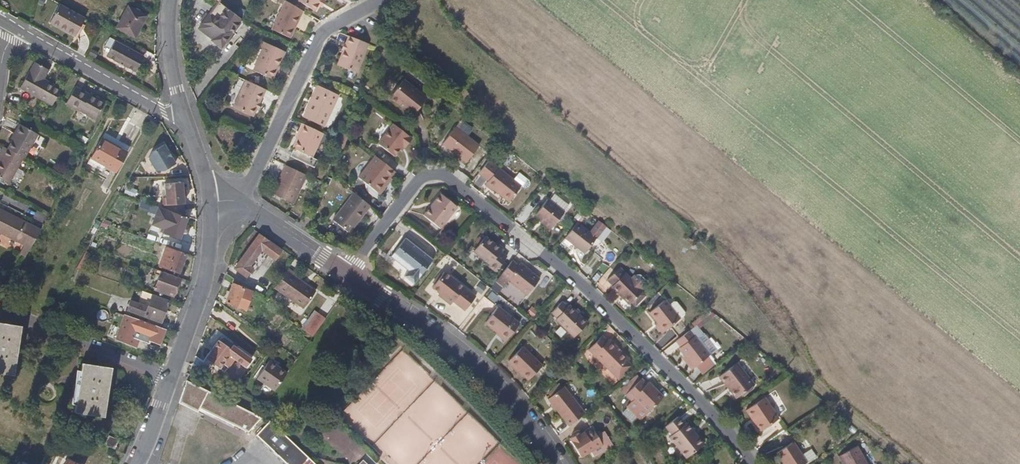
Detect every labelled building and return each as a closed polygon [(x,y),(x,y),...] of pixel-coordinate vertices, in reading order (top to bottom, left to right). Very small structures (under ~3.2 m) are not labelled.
[(305,8),(292,0),(287,0),(272,25),(289,34),(305,8)] [(302,0),(320,11),(324,4),(325,4),(328,0),(302,0)] [(250,21),(250,20),(226,2),(211,23),(225,34),(220,40),(219,41),(229,49),(250,21)] [(74,35),(85,17),(58,3),(48,21),(74,35)] [(118,24),(138,35),(147,16),(128,5),(118,24)] [(225,34),(211,23),(210,23),(206,29),(220,40),(225,34)] [(356,71),(369,41),(349,33),(340,54),(342,55),(339,63),(356,71)] [(104,55),(133,70),(141,53),(112,38),(104,55)] [(286,49),(264,39),(260,47),(264,48),(255,67),(274,76),(286,49)] [(53,105),(62,90),(44,79),(49,69),(36,62),(30,72),(28,71),(19,86),(53,105)] [(427,96),(404,78),(389,97),(413,115),(427,96)] [(265,93),(268,87),(251,79),(238,107),(257,116),(268,94),(265,93)] [(327,125),(342,94),(323,85),(320,91),(318,90),(306,115),(327,125)] [(67,103),(96,119),(107,101),(98,96),(96,99),(89,95),(76,87),(67,103)] [(215,118),(211,114),(206,119),(209,123),(211,122),(215,118)] [(323,130),(304,121),(299,131),(301,132),(294,145),(295,146),(292,153),(313,164),(317,156),(312,154),(323,130)] [(410,137),(392,123),(376,144),(392,156),(398,147),(405,145),(410,137)] [(17,135),(22,126),(19,124),(14,133),(17,135)] [(479,143),(454,124),(442,140),(466,160),(479,143)] [(29,153),(38,135),(22,126),(17,135),(13,141),(8,150),(23,159),(25,160),(29,153)] [(116,172),(127,152),(113,144),(112,145),(101,140),(88,163),(102,171),(105,166),(116,172)] [(145,152),(153,171),(173,163),(165,144),(145,152)] [(23,159),(8,150),(3,148),(0,154),(0,156),(2,157),(0,160),(0,181),(7,185),(23,159)] [(388,179),(395,170),(375,155),(359,177),(377,191),(386,177),(388,179)] [(524,186),(516,180),(489,158),(479,171),(490,179),(486,184),(494,190),(495,189),(512,202),(524,186)] [(306,171),(286,161),(273,189),(293,199),(306,171)] [(531,180),(521,173),(516,180),(524,186),(527,188),(531,188),(533,185),(533,183),(531,180)] [(163,209),(185,217),(181,182),(163,184),(165,198),(162,199),(163,209)] [(138,192),(140,187),(129,183),(127,188),(138,192)] [(553,202),(558,195),(553,191),(548,198),(553,202)] [(456,207),(439,194),(423,215),(439,228),(456,207)] [(568,202),(558,195),(553,202),(563,209),(568,202)] [(553,202),(548,198),(546,196),(534,213),(551,225),(564,209),(563,209),(553,202)] [(366,212),(349,199),(332,220),(348,234),(366,212)] [(179,241),(186,220),(157,209),(150,228),(162,232),(162,234),(179,241)] [(29,249),(39,231),(0,210),(0,234),(29,249)] [(597,235),(605,225),(598,220),(590,230),(597,235)] [(583,253),(595,238),(574,222),(562,237),(583,253)] [(279,250),(258,234),(249,247),(257,252),(260,249),(273,258),(279,250)] [(500,247),(484,234),(471,252),(485,264),(483,267),(491,273),(504,255),(498,250),(500,247)] [(415,285),(434,260),(407,238),(392,257),(410,272),(405,277),(415,285)] [(157,266),(176,273),(183,256),(164,248),(157,266)] [(76,269),(80,270),(87,258),(83,256),(76,269)] [(519,263),(517,265),(510,259),(494,280),(502,286),(507,279),(525,294),(538,277),(519,263)] [(293,276),(294,274),(286,268),(273,287),(302,308),(315,291),(293,276)] [(644,290),(632,279),(621,268),(608,282),(613,287),(612,288),(623,298),(622,299),(630,306),(632,303),(637,298),(643,292),(644,291),(644,290)] [(475,294),(444,269),(431,285),(437,291),(437,294),(449,303),(452,299),(464,308),(475,294)] [(157,277),(152,288),(171,295),(177,278),(162,273),(160,278),(157,277)] [(641,275),(635,275),(632,279),(644,290),(647,286),(647,281),(641,275)] [(231,284),(240,288),(234,306),(243,310),(249,292),(232,279),(231,284)] [(240,288),(231,284),(224,302),(234,306),(240,288)] [(643,292),(637,298),(641,301),(646,296),(643,292)] [(139,315),(138,320),(158,327),(167,302),(150,296),(149,299),(145,308),(128,302),(125,310),(139,315)] [(684,316),(673,301),(669,296),(649,311),(656,321),(664,331),(684,316)] [(680,299),(678,297),(673,301),(684,316),(689,312),(688,310),(680,299)] [(567,303),(561,298),(551,308),(557,313),(555,315),(573,333),(585,320),(584,320),(586,318),(569,302),(567,303)] [(641,301),(637,298),(632,303),(636,307),(641,301)] [(504,341),(517,323),(496,307),(483,324),(504,341)] [(313,336),(325,317),(313,310),(301,329),(313,336)] [(12,374),(15,354),(20,324),(0,321),(0,372),(12,374)] [(157,345),(163,330),(138,321),(135,327),(134,331),(149,337),(148,341),(157,345)] [(664,331),(656,321),(654,323),(662,333),(664,331)] [(696,368),(712,355),(690,328),(677,339),(683,348),(681,349),(696,368)] [(229,349),(232,345),(222,338),(219,342),(229,349)] [(608,340),(606,343),(601,338),(587,352),(611,376),(625,361),(627,359),(608,340)] [(204,358),(216,366),(220,361),(226,353),(229,349),(219,342),(217,340),(204,358)] [(250,359),(232,345),(229,349),(226,353),(231,357),(245,367),(250,359)] [(541,366),(521,347),(508,361),(527,380),(541,366)] [(226,365),(231,357),(226,353),(220,361),(226,365)] [(201,370),(205,364),(194,356),(191,364),(197,369),(201,370)] [(631,367),(625,361),(611,376),(617,382),(631,367)] [(757,382),(740,361),(720,376),(738,398),(757,382)] [(110,367),(81,363),(74,413),(103,418),(110,367)] [(285,374),(268,363),(255,380),(272,391),(285,374)] [(645,385),(639,379),(621,393),(627,401),(629,399),(630,400),(622,406),(635,421),(660,400),(647,383),(645,385)] [(261,418),(187,381),(179,403),(198,413),(200,408),(248,432),(261,418)] [(586,412),(565,387),(549,400),(569,426),(586,412)] [(762,431),(779,420),(765,398),(745,410),(751,420),(754,418),(762,431)] [(682,425),(676,416),(662,427),(669,436),(667,437),(683,458),(702,444),(685,422),(682,425)] [(267,422),(254,437),(288,463),(318,463),(267,422)] [(604,444),(599,435),(595,429),(582,437),(580,434),(571,440),(582,458),(592,452),(604,444)] [(595,457),(614,445),(605,431),(599,435),(604,444),(592,452),(595,457)] [(103,435),(99,443),(108,448),(112,438),(103,435)] [(792,441),(774,453),(782,463),(802,463),(814,456),(810,449),(801,454),(792,441)] [(858,447),(839,458),(842,463),(867,463),(858,447)]
